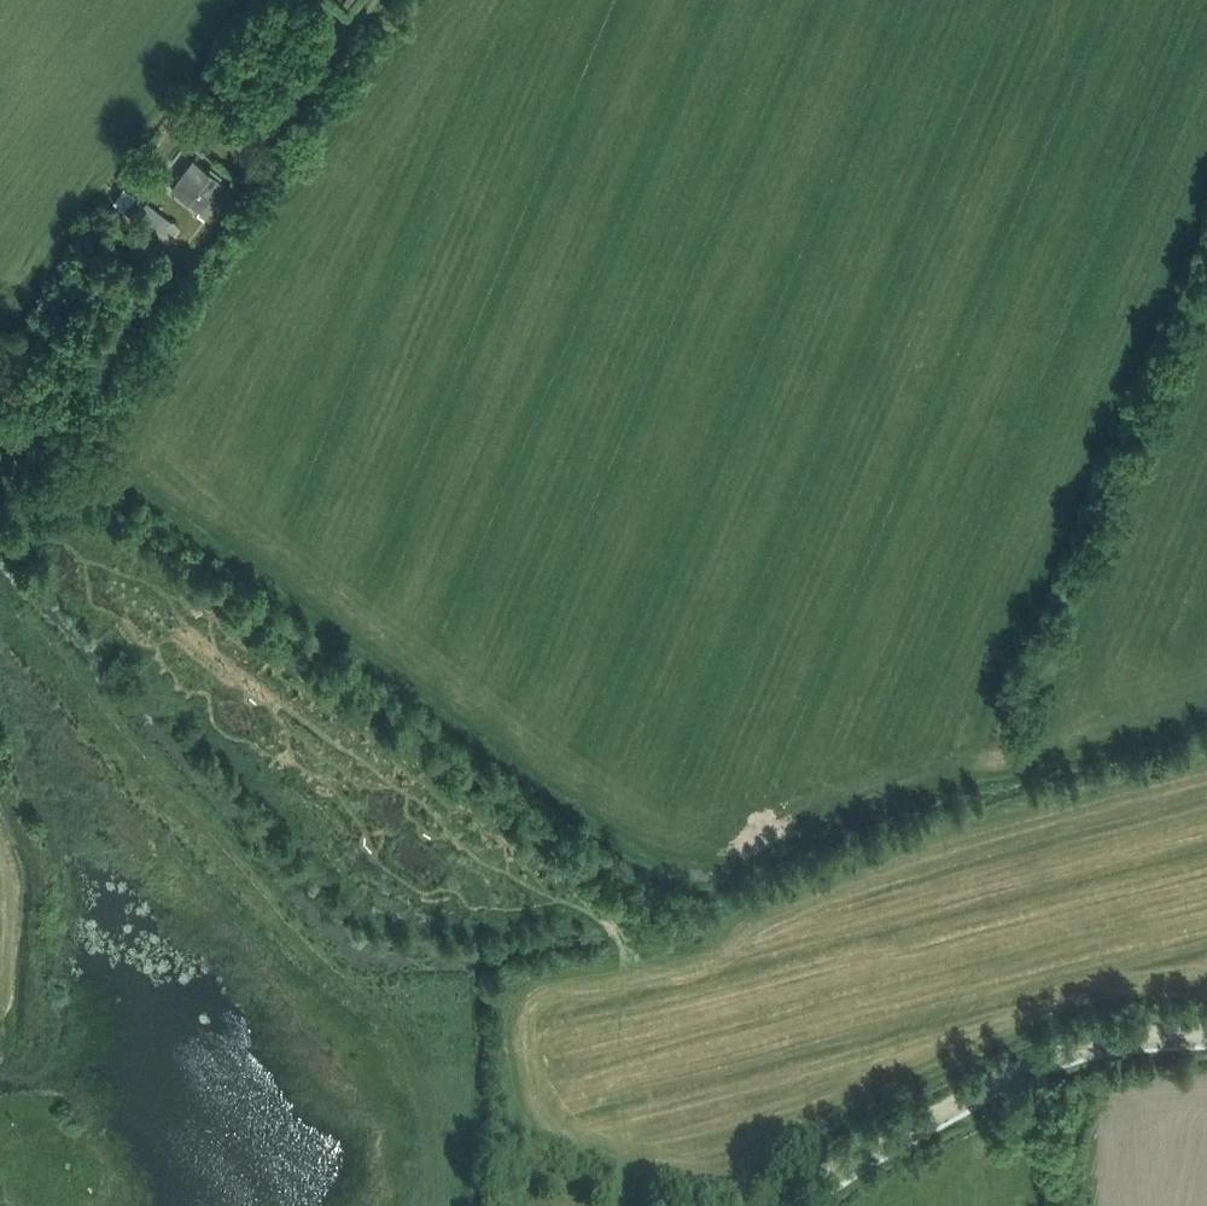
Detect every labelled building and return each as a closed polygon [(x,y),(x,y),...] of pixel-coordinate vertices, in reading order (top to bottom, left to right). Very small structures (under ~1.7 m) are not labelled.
[(200,209),(197,213),(204,218),(217,200),(210,195),(221,180),(193,159),(172,187),(200,209)] [(114,202),(125,211),(135,197),(124,189),(114,202)] [(170,220),(146,202),(138,213),(134,218),(146,228),(153,222),(163,229),(170,220)]
